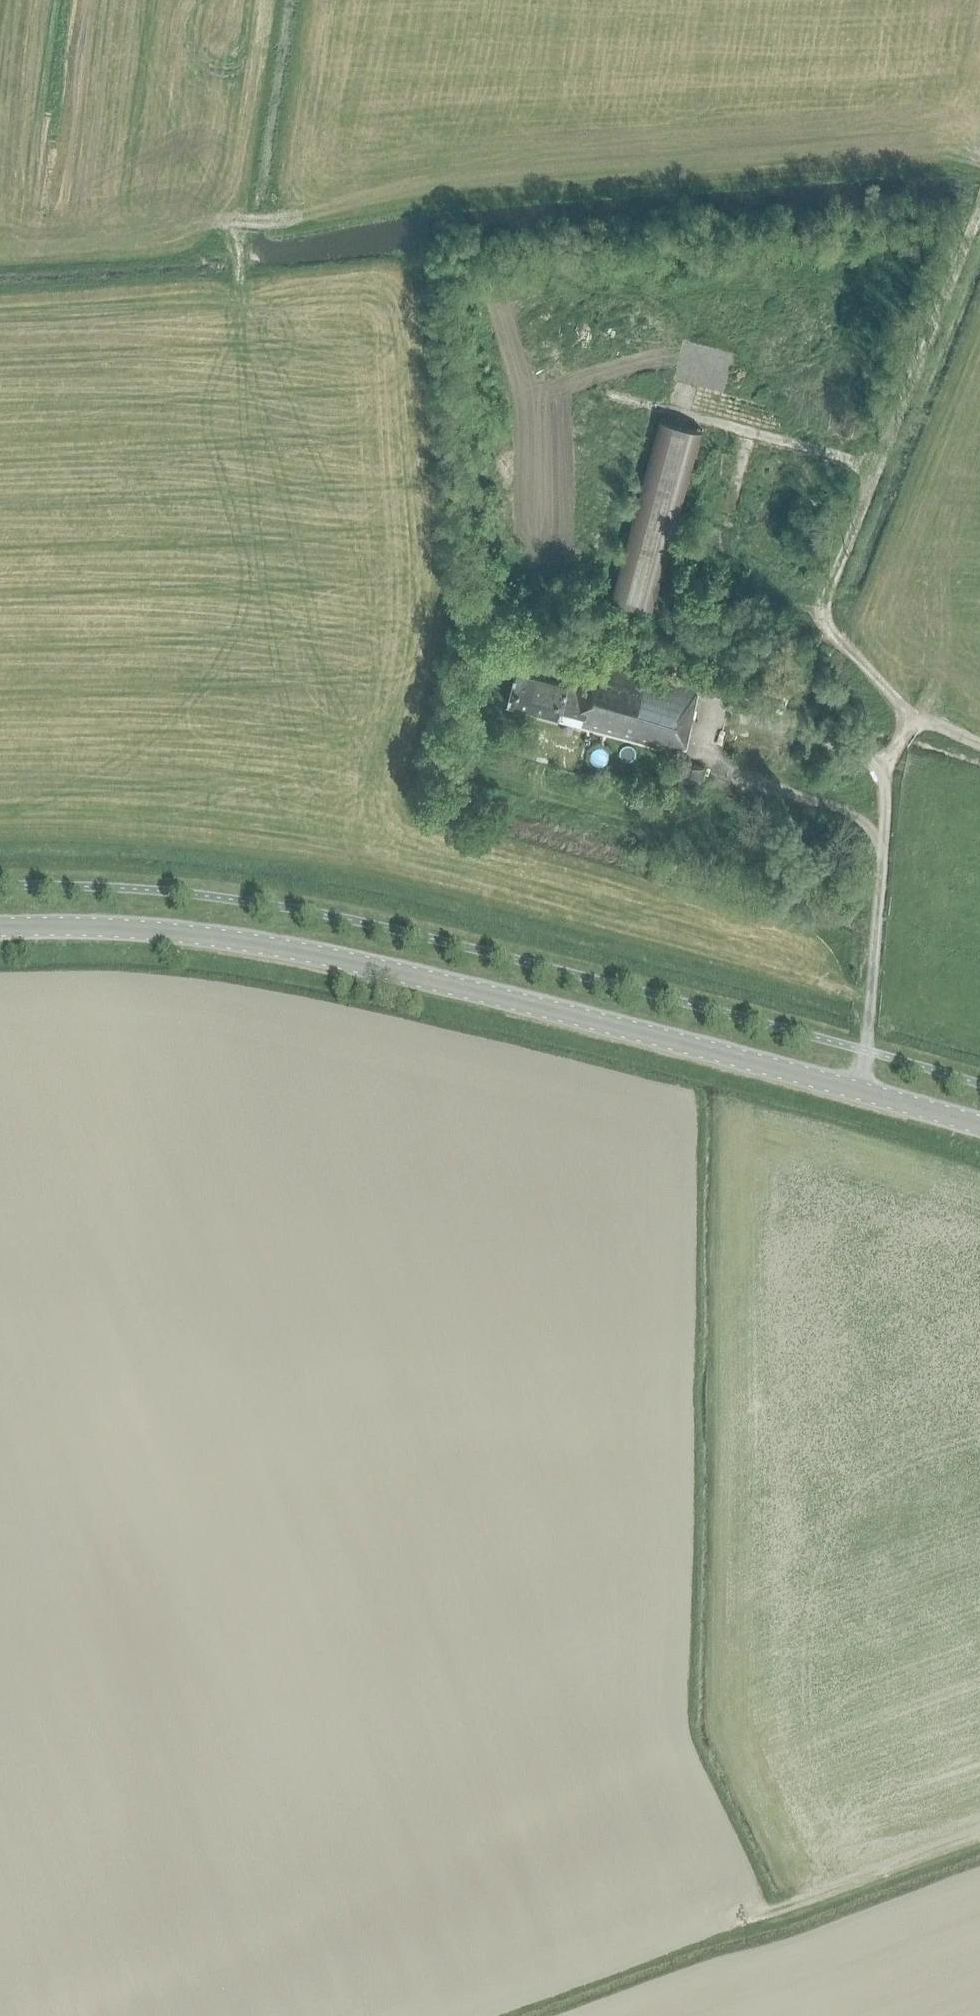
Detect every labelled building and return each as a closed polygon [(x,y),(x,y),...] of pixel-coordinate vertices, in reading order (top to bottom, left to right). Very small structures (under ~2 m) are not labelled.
[(610,596),(645,605),(653,607),(701,430),(658,418),(610,596)] [(708,653),(660,640),(651,672),(600,659),(602,652),(582,647),(572,684),(514,669),(505,701),(557,714),(558,710),(582,716),(580,725),(683,753),(708,653)] [(682,763),(676,788),(697,793),(703,768),(682,763)]
